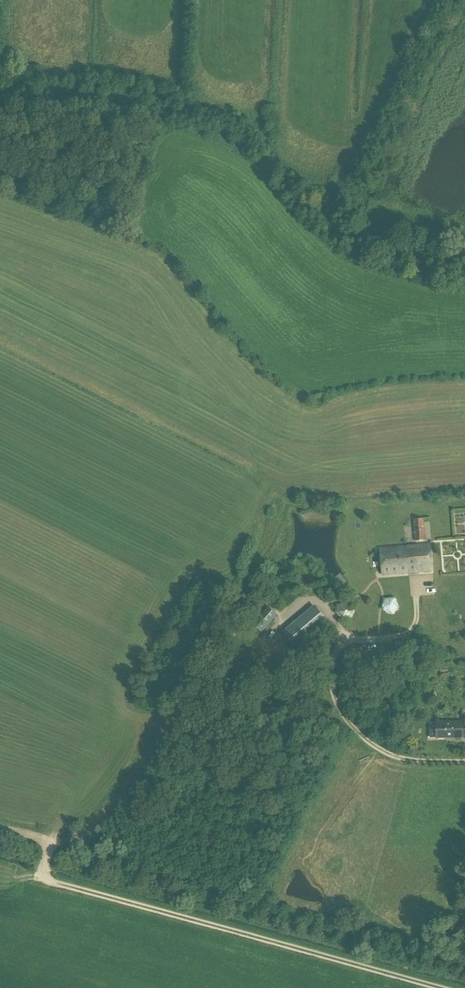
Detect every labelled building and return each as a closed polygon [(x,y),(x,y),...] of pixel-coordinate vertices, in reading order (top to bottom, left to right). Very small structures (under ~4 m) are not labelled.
[(424,519),(413,520),(415,541),(426,540),(424,519)] [(380,549),(383,576),(433,571),(430,545),(380,549)] [(392,594),(379,599),(384,613),(397,608),(392,594)] [(350,601),(334,602),(335,619),(351,617),(350,601)] [(283,632),(296,648),(327,622),(314,606),(283,632)] [(277,615),(268,607),(253,625),(262,633),(277,615)] [(407,647),(395,647),(396,656),(408,655),(407,647)] [(463,729),(463,722),(436,722),(436,738),(463,738),(463,737),(464,737),(464,729),(463,729)]
